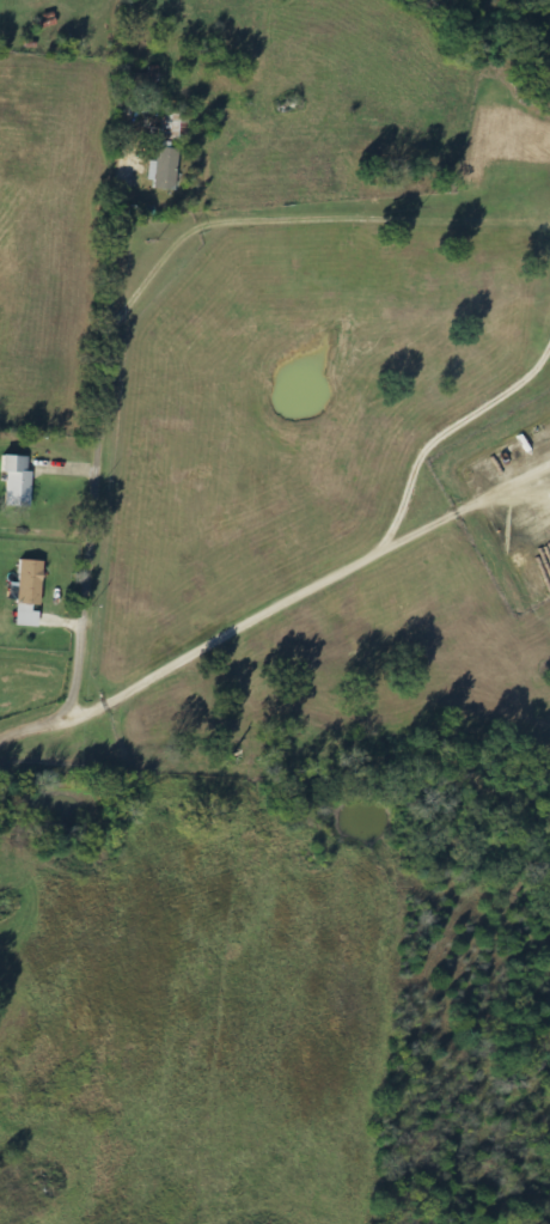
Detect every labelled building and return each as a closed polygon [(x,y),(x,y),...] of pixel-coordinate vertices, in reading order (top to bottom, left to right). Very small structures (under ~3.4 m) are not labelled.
[(157,89),(157,67),(147,67),(147,89),(157,89)] [(148,162),(147,187),(175,188),(176,149),(155,148),(155,162),(148,162)] [(33,507),(34,471),(30,471),(31,456),(9,455),(7,506),(33,507)] [(19,626),(41,627),(42,609),(44,609),(46,562),(23,560),(22,583),(13,583),(12,600),(20,601),(19,626)]
